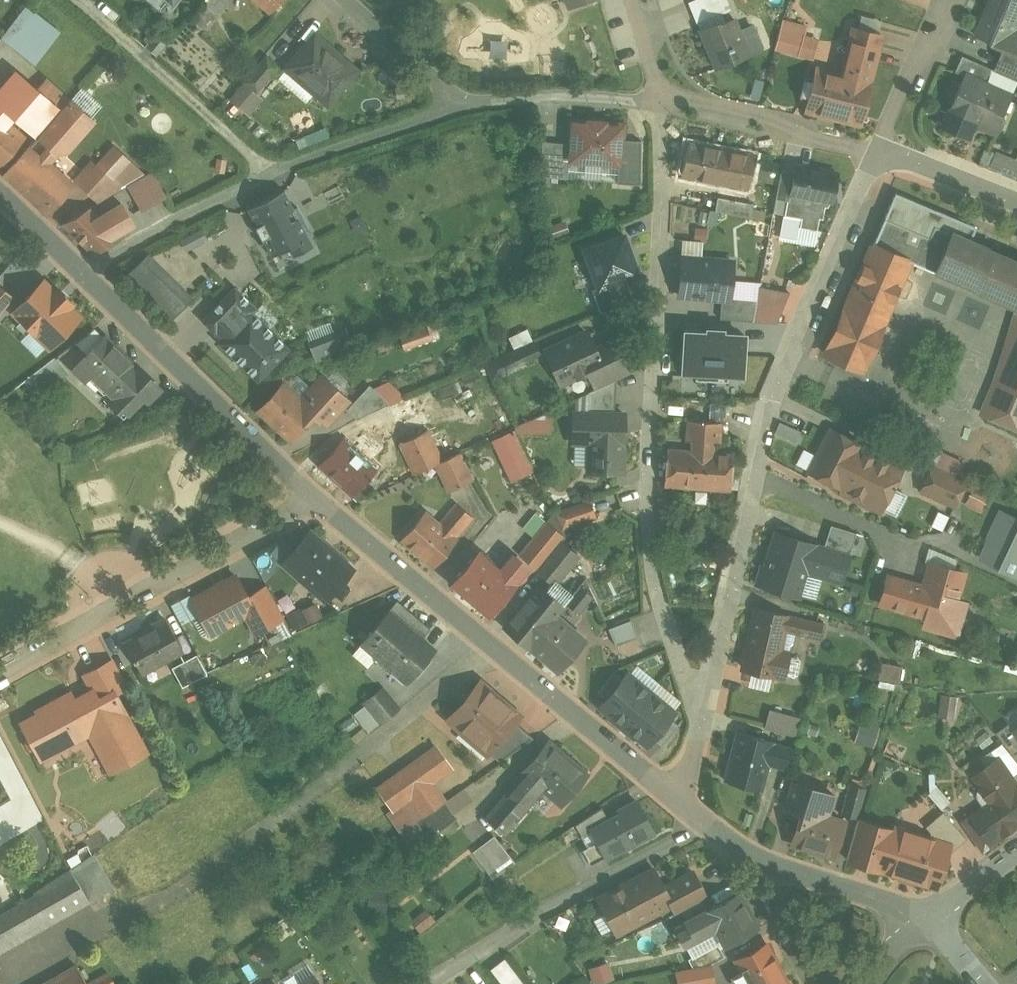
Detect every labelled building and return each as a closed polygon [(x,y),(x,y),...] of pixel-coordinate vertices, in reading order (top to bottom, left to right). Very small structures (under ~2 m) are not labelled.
[(205,3),(207,5),(216,13),(228,0),(208,0),(205,3)] [(272,13),(283,0),(258,0),(272,13)] [(739,12),(762,2),(761,0),(735,0),(739,12)] [(977,35),(1007,48),(997,71),(1016,80),(1016,0),(992,0),(977,35)] [(207,5),(194,19),(204,28),(216,13),(207,5)] [(62,33),(30,7),(4,39),(36,65),(62,33)] [(720,22),(702,30),(718,68),(750,55),(735,19),(721,24),(720,22)] [(811,24),(793,19),(785,50),(803,55),(811,24)] [(171,40),(156,28),(147,39),(151,42),(150,44),(160,53),(171,40)] [(856,29),(844,75),(819,69),(808,110),(861,123),(872,82),(871,82),(883,36),(856,29)] [(341,54),(317,33),(286,68),(330,105),(356,74),(338,58),(341,54)] [(994,69),(964,56),(957,71),(966,75),(966,74),(988,84),(994,69)] [(268,57),(247,81),(258,90),(279,66),(268,57)] [(24,137),(7,122),(15,113),(17,115),(15,117),(38,137),(62,110),(39,90),(17,71),(0,92),(0,164),(24,137)] [(988,84),(966,74),(966,75),(950,112),(951,112),(979,125),(999,133),(1016,96),(988,84)] [(71,100),(48,80),(39,90),(62,110),(71,100)] [(38,137),(6,173),(49,211),(74,184),(49,161),(58,150),(69,150),(94,120),(71,100),(62,110),(38,137)] [(979,125),(951,112),(944,127),(968,137),(972,127),(979,125)] [(625,125),(572,121),(570,143),(569,161),(570,162),(622,166),(625,125)] [(570,143),(543,141),(546,177),(569,179),(570,162),(569,161),(570,143)] [(739,157),(728,155),(728,151),(689,143),(683,174),(722,182),(750,188),(756,156),(740,153),(739,157)] [(115,147),(98,166),(123,189),(146,176),(115,147)] [(997,153),(991,166),(1016,176),(1016,161),(997,153)] [(93,161),(76,180),(100,202),(123,189),(98,166),(93,161)] [(839,172),(798,164),(797,171),(783,168),(777,198),(789,200),(786,215),(803,218),(801,227),(818,230),(821,218),(824,219),(827,206),(829,207),(832,202),(833,202),(834,201),(833,201),(838,173),(839,173),(839,172)] [(172,172),(100,216),(118,234),(185,193),(172,172)] [(750,188),(722,182),(719,197),(747,203),(747,202),(750,188)] [(317,251),(283,187),(248,206),(282,270),(317,251)] [(952,232),(971,240),(976,227),(895,193),(874,244),(911,260),(936,270),(952,232)] [(747,203),(719,197),(717,211),(752,218),(755,204),(747,202),(747,203)] [(91,208),(62,224),(96,255),(120,235),(118,234),(100,216),(91,208)] [(182,237),(191,251),(212,238),(203,224),(182,237)] [(971,240),(952,232),(936,270),(1016,305),(1016,259),(971,240)] [(595,296),(638,282),(624,239),(581,253),(595,296)] [(695,242),(675,241),(675,253),(695,254),(695,242)] [(874,244),(827,354),(864,370),(911,260),(874,244)] [(152,254),(129,279),(176,321),(199,296),(152,254)] [(732,261),(681,257),(679,293),(678,295),(731,299),(732,261)] [(81,314),(32,267),(3,297),(52,344),(81,314)] [(236,287),(223,300),(234,311),(243,302),(254,312),(258,308),(236,287)] [(753,322),(756,301),(736,298),(735,305),(722,304),(720,319),(753,322)] [(254,312),(243,302),(234,311),(223,300),(203,320),(216,332),(217,330),(225,338),(220,342),(259,380),(291,348),(254,312)] [(81,314),(52,344),(53,349),(58,356),(77,342),(96,328),(81,314)] [(998,380),(984,413),(1016,427),(1016,315),(998,380)] [(347,327),(309,342),(317,361),(355,347),(347,327)] [(96,328),(77,342),(89,353),(105,337),(96,328)] [(587,331),(547,350),(562,382),(589,370),(597,388),(617,379),(629,373),(614,341),(595,349),(587,331)] [(684,334),(683,375),(699,376),(699,382),(728,384),(728,377),(741,377),(742,336),(684,334)] [(135,365),(105,337),(89,353),(75,369),(86,379),(92,372),(111,390),(109,393),(129,412),(144,396),(149,401),(161,388),(136,364),(135,365)] [(534,340),(513,350),(519,364),(540,354),(534,340)] [(0,370),(0,387),(6,396),(39,371),(58,357),(58,356),(53,349),(45,347),(21,365),(16,358),(0,370)] [(58,357),(39,371),(50,385),(69,371),(58,357)] [(499,357),(487,363),(494,379),(506,373),(499,357)] [(302,400),(284,383),(259,409),(293,440),(316,415),(320,419),(322,417),(325,420),(331,420),(349,400),(323,376),(302,400)] [(597,388),(590,391),(589,411),(616,412),(617,379),(597,388)] [(391,404),(371,384),(347,410),(358,419),(367,414),(391,404)] [(419,395),(392,405),(402,433),(429,423),(419,395)] [(713,401),(711,418),(727,420),(729,403),(713,401)] [(552,411),(529,422),(528,421),(517,426),(516,427),(519,433),(528,433),(528,434),(553,435),(554,411),(553,411),(552,411)] [(589,411),(576,411),(575,440),(594,440),(593,469),(590,469),(590,470),(624,472),(625,433),(624,433),(625,413),(616,412),(589,411)] [(350,446),(343,440),(320,465),(353,496),(377,470),(369,463),(396,437),(378,420),(350,446)] [(724,422),(688,420),(689,420),(687,441),(693,441),(692,450),(715,452),(716,443),(722,444),(723,423),(724,423),(724,422)] [(904,466),(832,429),(810,471),(841,487),(843,492),(881,512),(904,466)] [(428,430),(401,442),(416,473),(437,463),(443,460),(428,430)] [(514,431),(492,441),(511,484),(533,474),(514,431)] [(692,450),(669,448),(666,485),(731,490),(734,453),(715,452),(692,450)] [(461,452),(443,460),(437,463),(451,491),(475,480),(461,452)] [(967,481),(935,466),(923,491),(956,506),(967,481)] [(899,512),(910,496),(902,490),(891,506),(899,512)] [(989,497),(975,490),(970,500),(985,507),(989,497)] [(590,499),(555,511),(563,528),(596,516),(590,499)] [(439,523),(425,511),(402,538),(436,566),(458,540),(456,538),(475,517),(458,503),(439,523)] [(984,556),(1016,571),(1016,520),(1002,513),(984,556)] [(545,523),(533,514),(520,531),(533,540),(545,523)] [(533,540),(520,554),(538,569),(561,541),(565,536),(547,521),(545,523),(533,540)] [(857,532),(832,525),(825,548),(850,556),(857,532)] [(816,544),(777,530),(757,589),(796,602),(807,570),(816,546),(816,544)] [(354,569),(311,531),(284,562),(327,600),(354,569)] [(561,541),(538,569),(556,583),(579,556),(561,541)] [(825,548),(816,546),(807,570),(824,575),(824,574),(842,580),(850,556),(825,548)] [(500,571),(479,553),(455,582),(491,613),(515,584),(514,584),(528,567),(514,554),(500,571)] [(927,586),(889,575),(881,603),(951,623),(965,572),(932,563),(928,575),(931,576),(927,586)] [(238,576),(194,600),(212,633),(255,609),(238,576)] [(285,618),(268,586),(253,594),(261,608),(260,615),(252,619),(259,631),(285,618)] [(540,586),(506,627),(531,648),(558,615),(565,607),(540,586)] [(592,595),(581,586),(567,603),(580,613),(593,597),(592,595)] [(867,591),(849,586),(848,589),(838,586),(833,601),(844,604),(861,610),(867,591)] [(319,601),(289,615),(297,631),(327,617),(319,601)] [(428,631),(396,603),(389,610),(422,638),(428,631)] [(825,623),(757,607),(748,645),(750,645),(745,668),(784,677),(785,674),(789,656),(790,653),(781,651),(786,628),(795,630),(795,632),(822,639),(825,623)] [(422,638),(389,610),(364,641),(380,655),(376,659),(391,672),(395,668),(409,680),(435,649),(422,638)] [(558,615),(532,648),(560,672),(587,640),(558,615)] [(166,618),(149,627),(151,630),(126,643),(135,661),(137,660),(143,673),(184,650),(166,618)] [(632,619),(609,627),(617,645),(639,636),(632,619)] [(198,655),(185,662),(188,668),(177,674),(184,687),(208,674),(198,655)] [(799,658),(789,656),(785,674),(795,676),(799,674),(802,661),(799,658)] [(114,661),(85,676),(99,702),(116,693),(128,686),(114,661)] [(881,679),(905,682),(907,664),(883,662),(881,679)] [(615,672),(599,692),(608,699),(624,680),(615,672)] [(608,699),(602,706),(625,725),(652,693),(629,674),(624,680),(608,699)] [(521,716),(481,682),(450,718),(463,729),(464,730),(467,725),(494,748),(516,722),(521,716)] [(400,708),(383,687),(366,701),(383,722),(400,708)] [(93,691),(75,700),(72,693),(38,711),(40,715),(23,724),(29,735),(27,743),(30,749),(38,751),(39,753),(56,744),(59,750),(91,733),(112,772),(148,752),(116,693),(99,702),(93,691)] [(652,693),(625,725),(648,744),(670,718),(675,712),(652,693)] [(943,694),(940,718),(957,720),(960,696),(943,694)] [(769,730),(800,735),(803,714),(772,709),(769,730)] [(670,718),(654,737),(663,745),(680,725),(670,718)] [(878,746),(883,725),(863,720),(858,741),(878,746)] [(494,748),(490,752),(501,761),(505,758),(534,737),(516,722),(494,748)] [(494,748),(467,725),(464,730),(463,729),(458,736),(484,758),(489,751),(490,752),(494,748)] [(776,741),(739,731),(726,780),(763,790),(770,764),(775,743),(776,741)] [(587,772),(551,741),(525,771),(525,772),(489,815),(508,831),(544,789),(561,803),(587,772)] [(1006,742),(993,751),(1000,760),(1001,760),(1014,778),(1016,776),(1016,755),(1006,742)] [(793,747),(775,743),(770,764),(786,769),(793,747)] [(439,747),(380,789),(393,808),(413,794),(427,814),(445,801),(431,781),(452,766),(439,747)] [(977,776),(984,785),(981,787),(979,796),(986,808),(966,822),(984,848),(1006,833),(1016,826),(1016,783),(1014,778),(1001,760),(1000,760),(977,776)] [(805,786),(795,782),(787,808),(799,812),(805,786)] [(867,787),(852,783),(843,815),(858,819),(867,787)] [(836,795),(805,786),(799,812),(803,813),(794,843),(835,855),(846,820),(830,815),(836,795)] [(941,786),(932,791),(943,808),(951,803),(941,786)] [(427,814),(404,831),(415,847),(416,848),(458,818),(446,801),(445,801),(427,814)] [(620,811),(621,814),(610,820),(592,829),(592,830),(607,857),(655,831),(639,801),(620,811)] [(603,807),(576,824),(583,836),(592,830),(592,829),(610,820),(603,807)] [(968,839),(944,811),(927,826),(932,832),(930,838),(952,845),(948,856),(968,839)] [(896,830),(860,819),(848,859),(884,870),(896,830)] [(930,838),(897,827),(896,830),(884,870),(937,887),(939,886),(948,856),(952,845),(930,838)] [(404,831),(394,838),(405,852),(415,847),(404,831)] [(496,835),(474,852),(495,879),(515,863),(508,853),(509,852),(496,835)] [(37,893),(39,896),(0,918),(0,936),(31,918),(39,931),(90,902),(89,901),(90,901),(72,870),(37,893)] [(694,871),(668,885),(681,909),(707,896),(694,871)] [(649,872),(600,897),(619,933),(673,904),(676,912),(681,909),(668,885),(664,887),(661,881),(655,884),(649,872)] [(505,876),(488,889),(495,898),(512,885),(505,876)] [(390,911),(391,891),(371,890),(370,910),(390,911)] [(741,893),(709,909),(718,927),(727,945),(760,928),(741,893)] [(709,909),(688,920),(697,938),(718,927),(709,909)] [(858,913),(853,912),(849,922),(860,926),(864,916),(857,914),(858,913)] [(430,915),(418,925),(422,930),(434,920),(430,915)] [(719,943),(690,958),(694,967),(711,964),(726,956),(719,943)] [(738,960),(751,983),(789,983),(788,982),(768,945),(738,960)] [(494,968),(506,983),(528,983),(509,957),(494,968)] [(595,983),(598,983),(617,979),(613,962),(591,967),(595,983)] [(46,983),(88,983),(78,966),(46,983)] [(720,970),(701,975),(703,983),(724,983),(720,970)] [(91,983),(116,983),(110,974),(91,983)] [(315,976),(302,983),(321,983),(315,976)]
